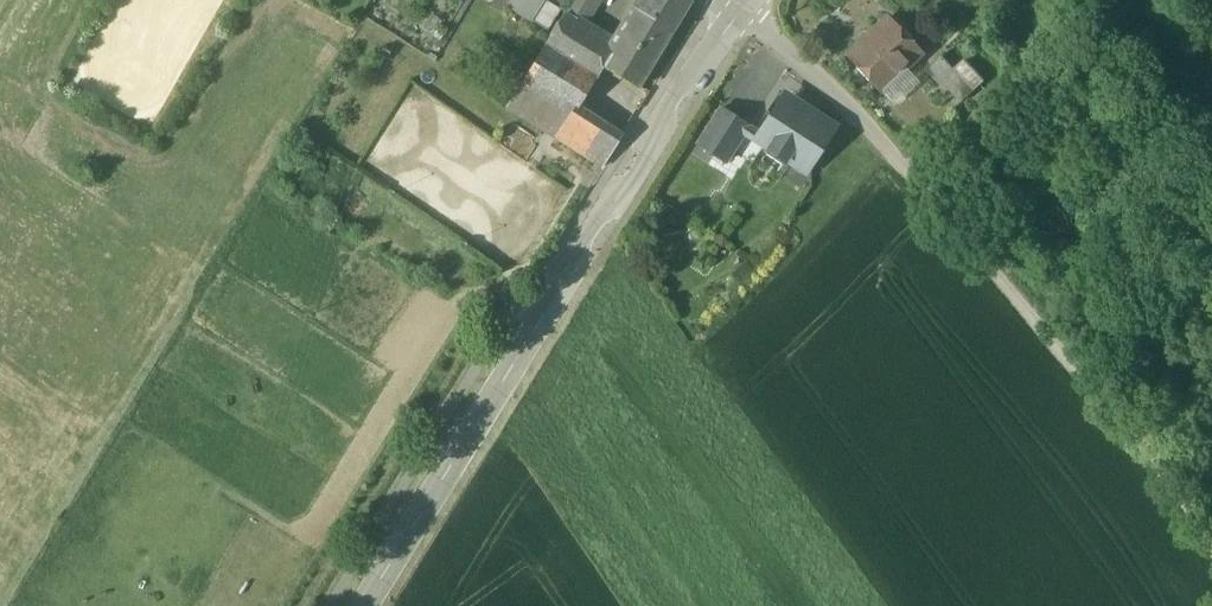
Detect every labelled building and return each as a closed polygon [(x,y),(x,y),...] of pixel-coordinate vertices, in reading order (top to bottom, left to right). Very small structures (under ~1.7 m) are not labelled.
[(509,2),(506,7),(531,22),(545,0),(510,0),(509,2)] [(564,15),(576,23),(590,0),(573,0),(564,15)] [(642,1),(637,10),(672,32),(690,2),(686,0),(643,0),(642,1)] [(672,32),(637,10),(615,47),(604,65),(604,66),(639,87),(672,32)] [(576,23),(564,15),(545,46),(596,78),(604,66),(604,65),(615,47),(576,23)] [(921,55),(887,19),(848,55),(881,91),(921,55)] [(596,78),(545,46),(522,83),(539,94),(571,114),(574,115),(578,108),(596,78)] [(942,57),(930,68),(962,103),(974,92),(942,57)] [(539,94),(522,83),(507,107),(524,118),(539,94)] [(571,114),(539,94),(524,118),(555,138),(571,114)] [(801,113),(782,101),(760,135),(772,143),(769,148),(787,160),(790,155),(808,166),(830,132),(812,120),(815,116),(803,108),(801,113)] [(623,135),(578,108),(574,115),(571,114),(555,138),(602,168),(623,135)] [(748,127),(721,109),(697,145),(725,163),(748,127)] [(787,160),(769,148),(765,154),(783,166),(787,160)]
